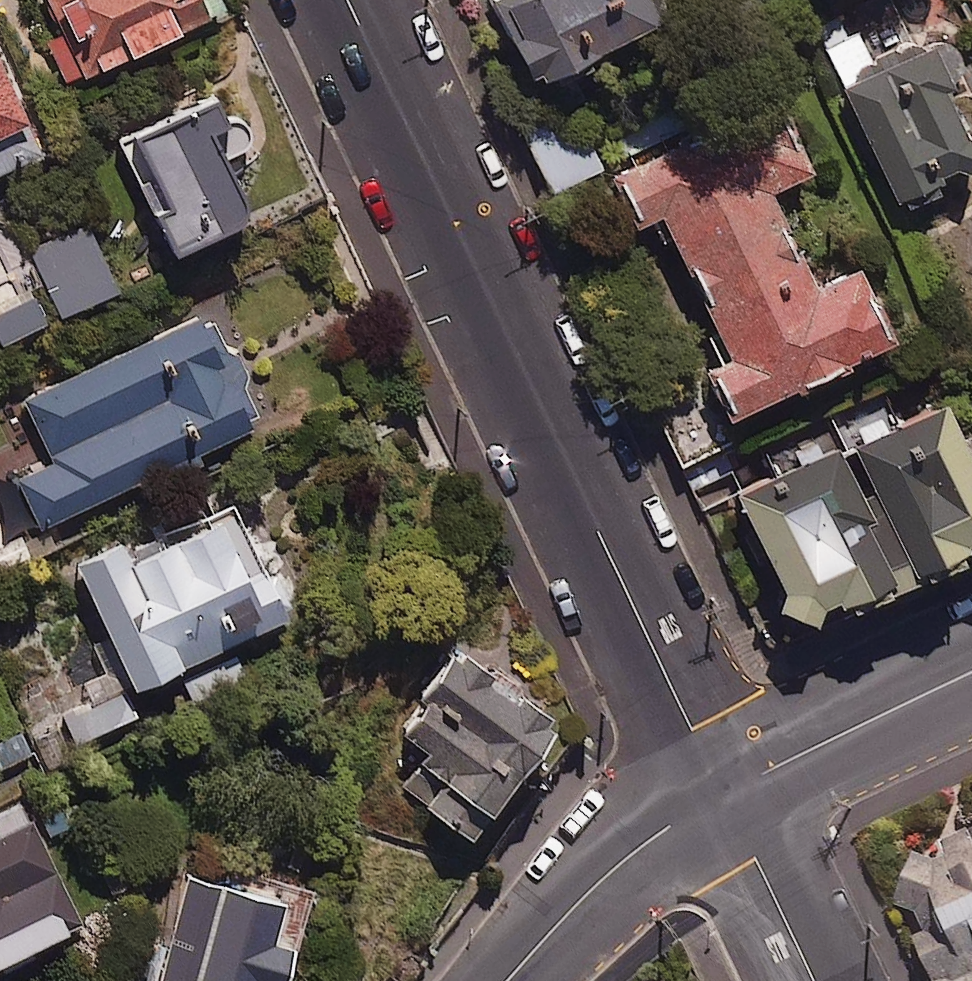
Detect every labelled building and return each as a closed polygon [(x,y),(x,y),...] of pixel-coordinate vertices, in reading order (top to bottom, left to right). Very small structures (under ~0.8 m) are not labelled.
[(52,22),(41,27),(66,85),(225,17),(217,0),(43,0),(52,22)] [(489,5),(534,90),(663,22),(651,0),(499,0),(489,5)] [(841,18),(817,29),(900,208),(971,175),(971,156),(940,87),(964,76),(945,35),(866,71),(841,18)] [(36,155),(0,75),(0,172),(36,155)] [(239,227),(244,210),(220,159),(250,145),(239,120),(223,127),(210,101),(119,143),(173,258),(239,227)] [(809,174),(777,108),(732,129),(730,125),(617,178),(639,226),(662,215),(717,330),(710,334),(725,366),(712,373),(734,418),(889,345),(854,272),(810,293),(764,196),(809,174)] [(116,296),(81,214),(26,238),(61,319),(116,296)] [(37,300),(0,315),(0,347),(48,327),(37,300)] [(263,426),(212,314),(26,400),(54,461),(15,479),(38,530),(263,426)] [(940,400),(893,422),(884,404),(827,431),(906,596),(971,565),(971,467),(940,400)] [(906,596),(827,431),(767,459),(776,478),(731,500),(801,646),(906,596)] [(276,574),(266,579),(233,512),(131,561),(122,544),(72,569),(133,694),(296,615),(276,574)] [(0,519),(0,570),(17,564),(0,519)] [(555,732),(456,655),(420,701),(426,707),(403,737),(426,755),(400,789),(468,842),(555,732)] [(21,805),(0,815),(0,816),(8,832),(0,835),(0,968),(81,928),(21,805)] [(913,854),(899,902),(905,917),(934,980),(971,980),(971,827),(913,854)] [(206,886),(179,980),(282,980),(291,951),(270,945),(280,908),(206,886)]
